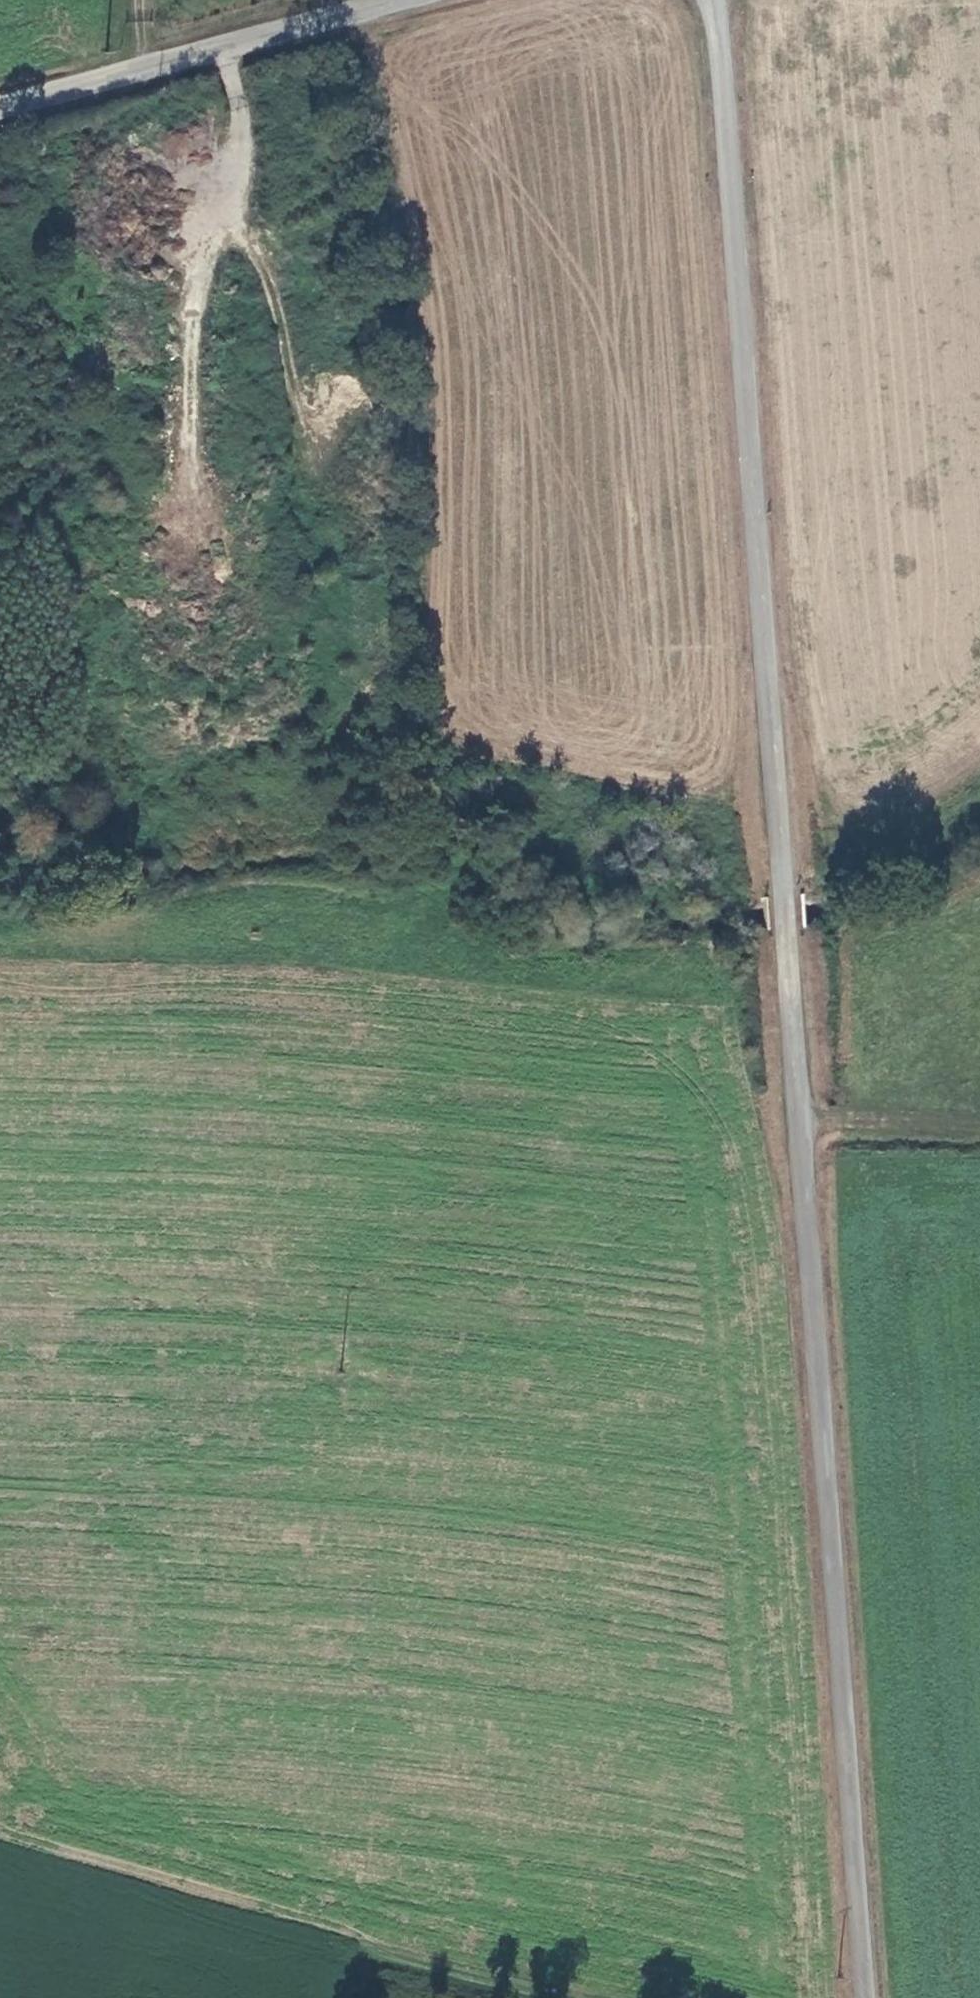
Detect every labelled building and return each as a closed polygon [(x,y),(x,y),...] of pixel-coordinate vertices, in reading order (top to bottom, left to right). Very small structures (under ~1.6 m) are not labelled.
[(66,48),(70,63),(84,60),(80,44),(66,48)]
